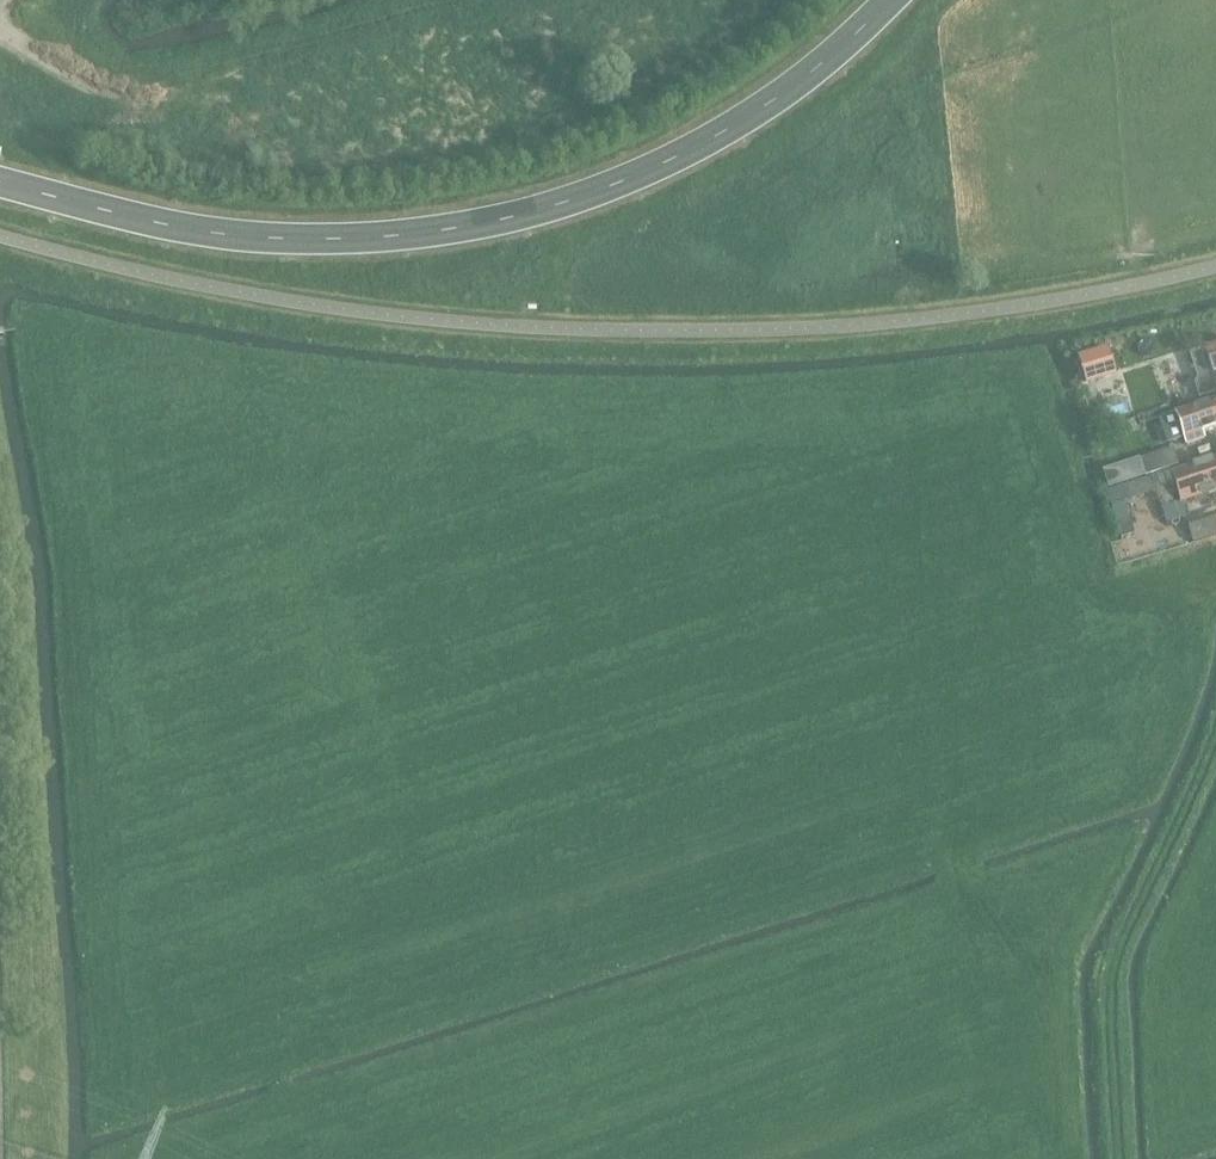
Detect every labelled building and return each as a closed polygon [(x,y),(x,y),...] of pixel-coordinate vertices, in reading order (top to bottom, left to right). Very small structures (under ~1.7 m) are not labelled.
[(1108,347),(1078,356),(1087,385),(1117,375),(1108,347)] [(1207,350),(1207,349),(1190,354),(1198,378),(1195,384),(1200,398),(1215,393),(1215,348),(1207,350)] [(1127,376),(1133,396),(1137,411),(1164,403),(1159,388),(1153,368),(1127,376)] [(1159,419),(1167,444),(1184,439),(1186,445),(1206,439),(1204,433),(1215,429),(1215,400),(1181,412),(1176,413),(1159,419)] [(1146,477),(1179,465),(1174,449),(1140,460),(1146,477)] [(1215,493),(1215,459),(1171,474),(1170,470),(1152,476),(1156,490),(1174,484),(1180,503),(1162,509),(1167,523),(1190,516),(1185,503),(1215,493)] [(1215,534),(1215,511),(1185,521),(1192,542),(1215,534)]
